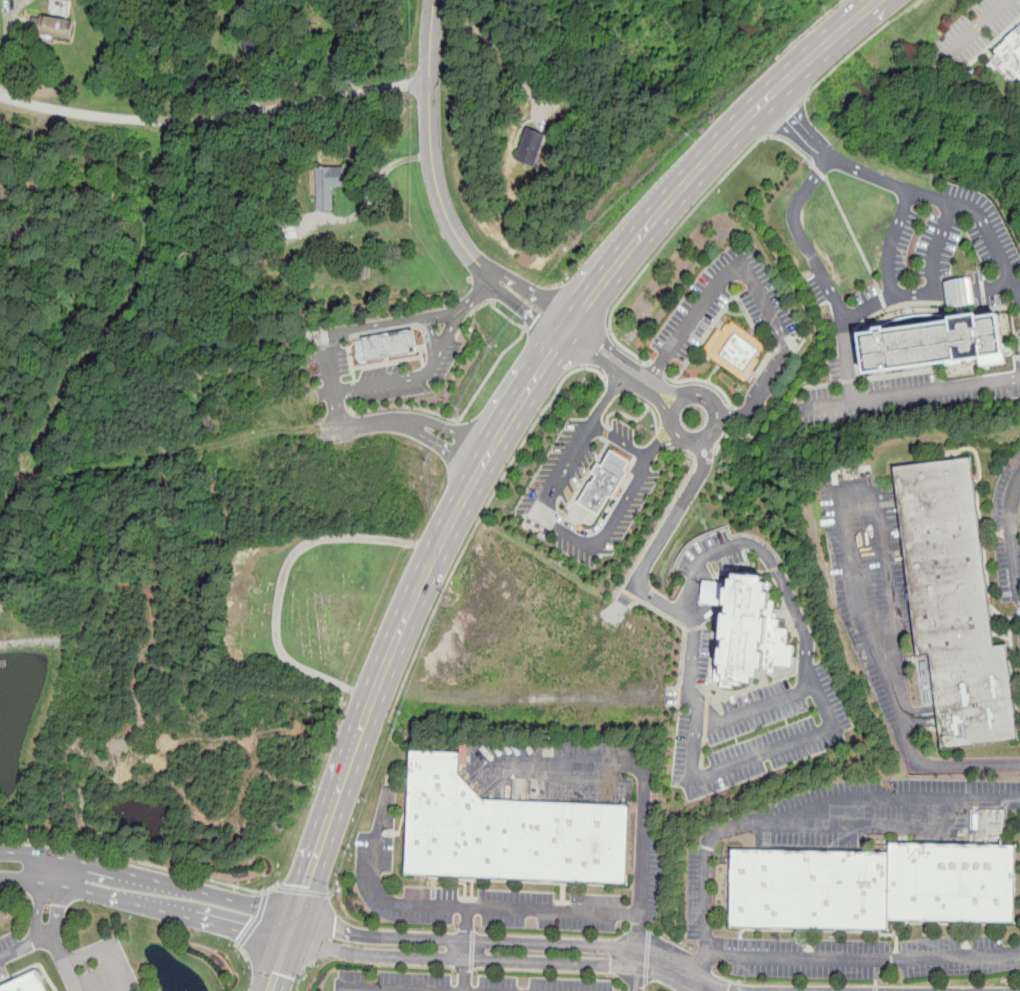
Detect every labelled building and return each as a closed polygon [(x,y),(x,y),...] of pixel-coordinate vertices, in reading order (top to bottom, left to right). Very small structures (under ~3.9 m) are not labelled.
[(38,14),(36,32),(69,38),(72,20),(38,14)] [(1005,61),(999,65),(1013,80),(1019,76),(1019,77),(1019,26),(995,50),(1005,61)] [(527,128),(515,160),(534,166),(546,134),(527,128)] [(316,167),(317,209),(331,209),(331,187),(343,186),(344,167),(316,167)] [(7,197),(10,180),(0,179),(0,196),(7,197)] [(944,282),(949,306),(963,304),(960,290),(973,287),(972,277),(944,282)] [(861,331),(868,370),(1007,350),(1002,310),(887,327),(886,323),(876,324),(878,328),(861,331)] [(733,320),(709,354),(745,380),(769,347),(733,320)] [(354,339),(359,363),(417,353),(412,328),(354,339)] [(611,449),(602,465),(597,462),(592,471),(596,474),(592,482),(590,480),(578,501),(598,515),(610,495),(613,497),(628,470),(624,469),(630,461),(611,449)] [(919,654),(931,653),(942,748),(1019,740),(1008,644),(995,645),(972,458),(895,466),(919,654)] [(735,574),(765,576),(765,583),(769,583),(769,589),(772,600),(776,603),(775,618),(781,619),(780,628),(788,629),(787,646),(795,646),(794,667),(778,666),(777,678),(755,677),(753,682),(716,679),(724,590),(735,574)] [(410,749),(405,873),(626,882),(629,804),(481,797),(457,772),(458,751),(410,749)] [(732,848),(730,926),(889,928),(889,918),(1017,920),(1017,843),(890,841),(890,851),(732,848)] [(36,971),(0,987),(0,990),(45,990),(36,971)]
